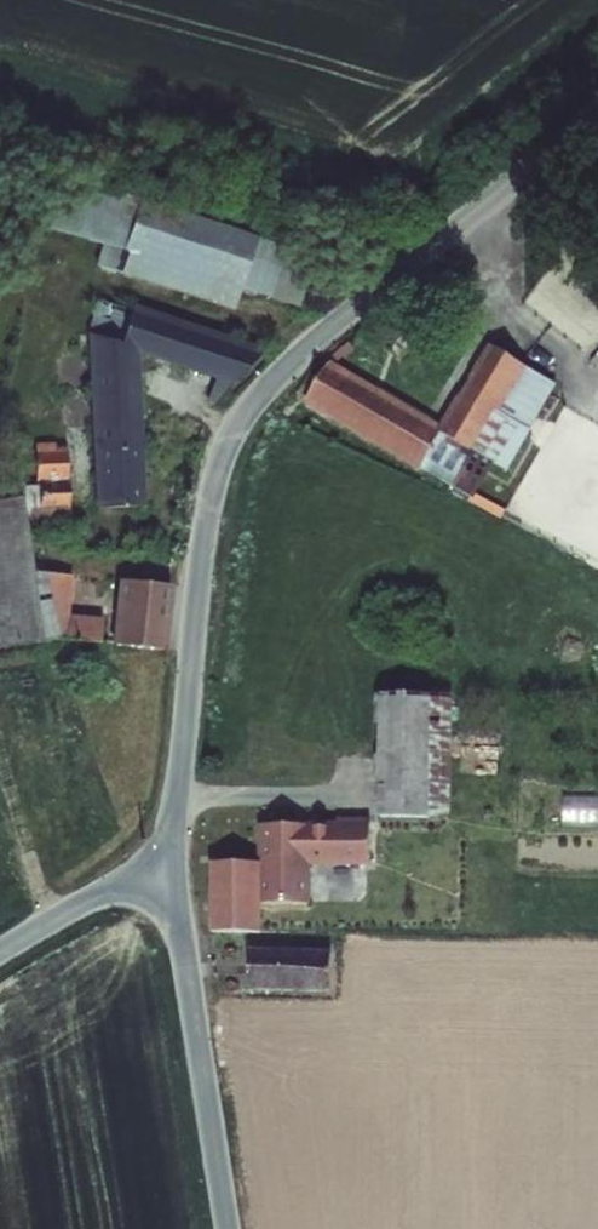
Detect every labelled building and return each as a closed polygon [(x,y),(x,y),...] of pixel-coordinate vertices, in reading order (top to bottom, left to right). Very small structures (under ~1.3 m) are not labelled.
[(140,190),(122,238),(221,275),(226,260),(318,297),(336,253),(162,186),(158,197),(140,190)] [(106,304),(115,482),(160,479),(151,322),(252,359),(284,328),(124,272),(106,304)] [(457,404),(345,338),(325,374),(462,455),(536,335),(509,320),(457,404)] [(53,476),(54,497),(69,497),(69,479),(83,478),(82,412),(53,412),(54,462),(38,461),(39,471),(41,476),(53,476)] [(78,609),(61,548),(54,525),(53,519),(41,476),(39,471),(0,482),(0,632),(78,609)] [(53,519),(54,525),(74,528),(76,522),(53,519)] [(78,609),(80,615),(123,619),(124,598),(105,595),(95,554),(61,548),(78,609)] [(134,575),(130,637),(179,642),(185,579),(134,575)] [(442,684),(394,682),(391,790),(438,792),(442,684)] [(438,808),(438,792),(391,790),(390,805),(438,808)] [(566,823),(597,824),(597,793),(566,792),(566,823)] [(224,848),(224,912),(271,914),(271,887),(320,888),(321,847),(382,847),(382,805),(348,805),(348,809),(273,808),(272,848),(224,848)] [(342,940),(248,937),(247,976),(341,979),(342,940)]
